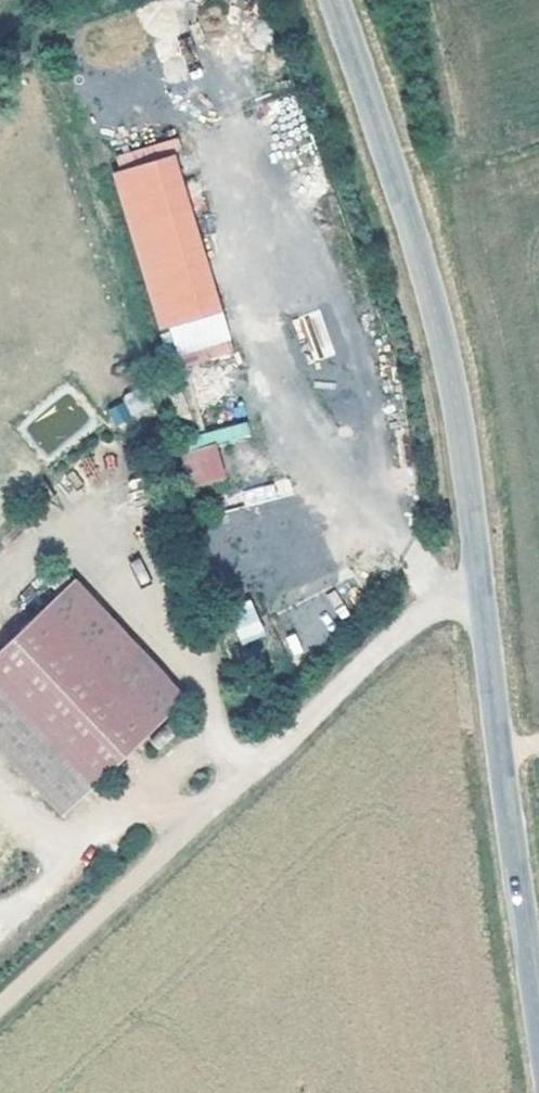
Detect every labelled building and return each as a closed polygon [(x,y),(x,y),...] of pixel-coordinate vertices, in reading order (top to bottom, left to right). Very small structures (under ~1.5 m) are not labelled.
[(174,154),(113,172),(161,329),(222,311),(174,154)] [(319,310),(298,318),(315,362),(336,354),(319,310)] [(144,389),(107,406),(117,426),(154,409),(144,389)] [(184,451),(250,435),(247,422),(181,439),(184,451)] [(184,450),(190,487),(225,482),(219,445),(184,450)] [(245,508),(292,493),(287,478),(240,493),(245,508)] [(140,585),(151,580),(140,557),(130,562),(140,585)] [(242,645),(265,635),(249,597),(226,607),(242,645)] [(0,687),(0,769),(70,844),(195,728),(84,608),(0,687)]
